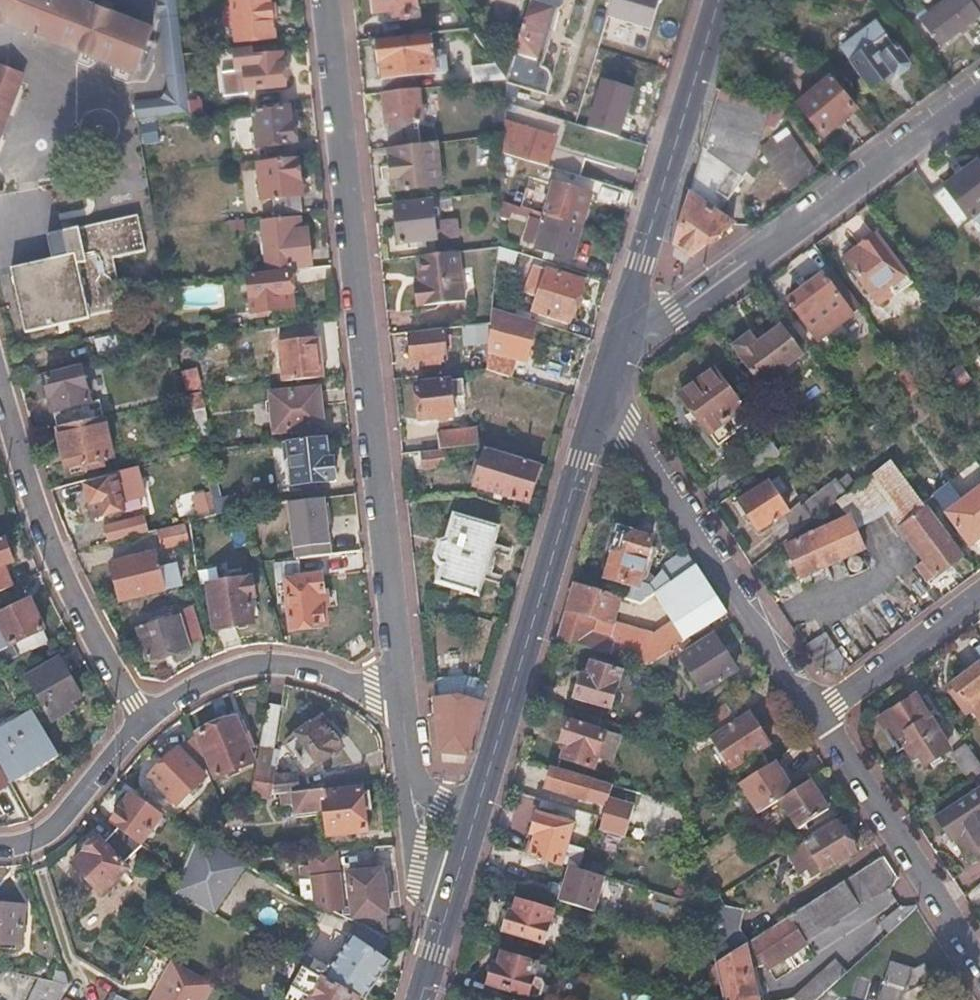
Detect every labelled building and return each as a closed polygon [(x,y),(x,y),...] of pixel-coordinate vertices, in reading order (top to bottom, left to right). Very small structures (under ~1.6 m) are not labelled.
[(133,74),(149,31),(71,0),(0,0),(0,21),(133,74)] [(160,12),(164,14),(173,102),(145,104),(146,118),(186,114),(185,101),(181,55),(176,0),(159,0),(160,12)] [(224,14),(225,27),(233,26),(235,43),(273,39),(271,19),(266,20),(264,8),(270,7),(269,0),(231,0),(232,13),(224,14)] [(373,13),(401,11),(402,21),(417,20),(415,0),(372,0),(373,13)] [(513,59),(506,79),(547,92),(551,79),(552,74),(550,70),(547,66),(542,64),(558,9),(564,5),(566,1),(566,0),(531,0),(513,59)] [(609,18),(649,30),(658,0),(614,0),(609,18)] [(920,23),(940,47),(979,18),(979,17),(979,16),(979,0),(951,0),(920,23)] [(429,38),(376,44),(380,79),(381,79),(383,94),(404,91),(403,78),(433,75),(429,38)] [(883,38),(847,64),(868,93),(888,78),(890,80),(899,77),(905,72),(908,65),(896,51),(891,49),(883,38)] [(480,66),(471,67),(473,83),(506,79),(495,64),(483,48),(473,54),(480,66)] [(513,59),(499,54),(495,64),(506,79),(513,59)] [(253,70),(245,71),(247,92),(284,88),(282,68),(274,68),(273,56),(252,59),(253,70)] [(0,67),(0,131),(22,76),(0,67)] [(635,89),(601,79),(587,128),(620,138),(635,89)] [(827,80),(796,107),(822,139),(853,111),(827,80)] [(404,91),(383,94),(389,148),(424,144),(419,90),(404,91)] [(722,93),(718,106),(705,147),(674,246),(689,257),(732,225),(716,214),(726,201),(729,203),(746,178),(754,161),(766,120),(779,124),(782,114),(722,93)] [(201,100),(185,101),(186,114),(202,113),(201,100)] [(288,109),(254,113),(257,148),(292,144),(292,143),(295,139),(293,128),(290,127),(288,109)] [(532,113),(529,125),(549,131),(552,119),(532,113)] [(504,121),(503,134),(502,151),(530,160),(535,142),(524,138),(527,128),(504,121)] [(424,144),(389,148),(393,192),(439,188),(435,142),(424,144)] [(530,160),(502,151),(500,170),(524,177),(530,160)] [(297,161),(258,166),(262,201),(272,200),(274,215),(301,212),(299,199),(301,196),(297,161)] [(931,193),(957,229),(974,217),(979,224),(979,169),(977,165),(950,184),(948,181),(931,193)] [(589,193),(555,182),(546,209),(535,206),(534,210),(580,224),(589,193)] [(431,203),(395,207),(399,244),(435,240),(431,203)] [(532,218),(543,222),(535,247),(570,258),(580,224),(534,210),(532,218)] [(439,236),(458,235),(457,219),(438,220),(439,236)] [(299,220),(262,224),(267,272),(310,268),(306,230),(301,231),(299,220)] [(864,254),(849,265),(876,302),(891,291),(895,297),(911,285),(875,237),(859,248),(864,254)] [(495,244),(495,246),(494,255),(515,262),(518,252),(495,244)] [(458,251),(416,256),(418,284),(413,285),(415,307),(464,301),(458,251)] [(74,252),(10,266),(25,329),(88,315),(74,252)] [(546,270),(535,266),(526,293),(537,296),(546,270)] [(581,282),(546,270),(537,296),(533,308),(567,320),(573,317),(576,307),(573,304),(575,299),(579,297),(582,287),(580,285),(581,282)] [(289,272),(248,277),(251,312),(286,309),(285,293),(291,293),(289,272)] [(828,281),(823,274),(788,300),(810,331),(853,300),(835,275),(828,281)] [(490,306),(489,323),(486,355),(485,369),(506,376),(512,358),(500,354),(505,336),(522,341),(529,319),(490,306)] [(740,355),(739,357),(760,387),(803,355),(780,325),(756,344),(748,334),(733,345),(740,355)] [(440,329),(409,332),(412,363),(425,361),(426,366),(438,364),(438,361),(443,360),(440,329)] [(121,332),(95,338),(98,354),(125,347),(121,332)] [(172,341),(173,343),(179,368),(195,367),(190,347),(198,345),(197,334),(175,335),(172,341)] [(318,337),(277,341),(281,380),(322,376),(318,337)] [(486,355),(463,357),(465,372),(485,369),(486,355)] [(195,367),(179,368),(184,391),(200,389),(195,367)] [(82,368),(45,377),(50,396),(56,395),(60,410),(91,403),(82,368)] [(677,396),(680,403),(686,411),(691,414),(716,447),(728,438),(720,427),(730,420),(743,410),(714,370),(677,396)] [(904,370),(894,378),(909,399),(919,391),(904,370)] [(966,381),(958,370),(932,389),(940,401),(966,381)] [(460,382),(415,387),(418,422),(452,418),(450,400),(462,398),(460,382)] [(318,388),(268,393),(273,431),(322,426),(318,388)] [(200,390),(188,393),(192,408),(204,406),(200,390)] [(204,406),(192,408),(199,440),(211,437),(204,406)] [(743,410),(730,420),(737,430),(750,420),(743,410)] [(103,415),(56,427),(66,467),(85,463),(87,469),(102,466),(101,459),(113,456),(103,415)] [(892,416),(883,423),(892,436),(902,428),(892,416)] [(474,427),(437,431),(438,450),(445,450),(476,445),(474,427)] [(327,437),(282,441),(284,460),(288,459),(291,483),(331,480),(332,477),(331,460),(329,458),(327,437)] [(770,440),(746,457),(756,471),(780,453),(770,440)] [(535,462),(484,446),(473,484),(524,499),(527,500),(538,463),(535,462)] [(438,450),(422,452),(424,472),(448,470),(445,450),(438,450)] [(846,517),(875,497),(923,560),(948,542),(886,464),(853,489),(845,495),(835,503),(846,517)] [(116,477),(85,485),(90,505),(97,503),(100,516),(124,509),(116,477)] [(843,477),(836,482),(845,495),(853,489),(843,477)] [(765,480),(737,499),(756,529),(783,509),(765,480)] [(836,482),(834,480),(800,506),(811,521),(835,503),(845,495),(836,482)] [(214,481),(206,483),(208,491),(216,489),(214,481)] [(932,497),(966,542),(979,532),(979,488),(960,503),(947,486),(932,497)] [(204,494),(193,497),(196,511),(207,509),(204,494)] [(236,494),(210,500),(214,516),(240,510),(236,494)] [(327,500),(292,504),(298,552),(333,548),(327,500)] [(445,540),(438,542),(434,557),(438,562),(444,564),(439,581),(476,593),(495,528),(452,515),(445,540)] [(846,517),(785,546),(802,580),(862,550),(846,517)] [(129,519),(101,525),(106,542),(133,536),(129,519)] [(184,525),(159,531),(162,546),(188,540),(184,525)] [(605,579),(625,585),(621,599),(641,606),(654,596),(695,566),(686,551),(664,568),(663,572),(655,582),(646,579),(653,551),(649,550),(651,541),(618,532),(605,579)] [(0,542),(0,566),(11,562),(2,541),(0,542)] [(948,542),(923,560),(927,565),(924,568),(931,578),(933,576),(935,575),(936,576),(960,558),(948,542)] [(158,551),(110,564),(119,599),(183,582),(179,563),(162,567),(158,551)] [(273,583),(283,582),(289,632),(319,629),(319,628),(325,627),(323,607),(319,608),(317,594),(322,593),(320,576),(299,579),(297,561),(271,564),(273,583)] [(695,566),(654,596),(672,624),(656,637),(668,657),(708,628),(726,614),(695,566)] [(230,579),(208,582),(214,626),(253,621),(249,598),(255,597),(253,577),(241,579),(241,572),(229,574),(230,579)] [(621,599),(576,583),(558,641),(630,663),(635,646),(614,639),(612,643),(593,637),(598,621),(612,626),(618,606),(639,612),(641,606),(621,599)] [(7,647),(10,646),(15,656),(27,651),(45,643),(41,631),(42,631),(28,599),(0,612),(0,631),(7,647)] [(178,617),(139,628),(147,658),(187,648),(186,644),(202,640),(194,607),(177,612),(178,617)] [(708,628),(668,657),(651,670),(654,683),(677,666),(678,668),(683,665),(704,696),(737,673),(708,628)] [(825,633),(803,647),(817,669),(841,673),(849,667),(825,633)] [(656,637),(635,646),(630,663),(651,670),(668,657),(656,637)] [(27,651),(15,656),(2,662),(10,675),(34,665),(27,651)] [(56,659),(27,676),(52,719),(68,710),(65,705),(78,697),(56,659)] [(951,686),(979,725),(979,664),(951,686)] [(572,701),(577,702),(573,715),(578,717),(599,724),(603,711),(608,712),(618,677),(589,668),(583,688),(577,686),(572,701)] [(464,678),(433,681),(437,720),(440,753),(465,755),(487,682),(464,678)] [(746,695),(703,726),(734,774),(743,767),(751,779),(765,770),(757,757),(769,748),(750,720),(739,728),(734,722),(755,707),(746,695)] [(938,759),(943,756),(940,751),(946,747),(915,697),(878,720),(898,752),(904,748),(912,761),(917,759),(922,768),(928,765),(931,769),(940,763),(938,759)] [(280,707),(263,703),(250,793),(270,797),(272,791),(275,775),(274,768),(269,766),(280,707)] [(0,729),(0,739),(22,774),(57,754),(31,710),(0,729)] [(575,726),(565,723),(559,745),(564,746),(560,761),(592,770),(602,735),(596,733),(599,724),(578,717),(575,726)] [(235,719),(196,733),(214,777),(252,764),(247,752),(253,750),(249,738),(243,740),(235,719)] [(314,721),(286,742),(306,768),(334,748),(336,743),(328,732),(324,735),(314,721)] [(178,752),(175,750),(149,778),(176,805),(203,778),(199,775),(205,768),(193,738),(178,752)] [(953,758),(968,779),(979,772),(979,766),(967,748),(953,758)] [(589,782),(552,770),(545,791),(582,803),(589,782)] [(297,774),(275,775),(272,791),(280,790),(298,789),(297,774)] [(809,783),(780,803),(799,833),(828,813),(809,783)] [(281,802),(293,801),(294,812),(323,810),(326,835),(365,831),(362,808),(367,807),(365,792),(361,792),(360,788),(322,791),(322,787),(298,789),(280,790),(281,802)] [(940,816),(965,855),(973,851),(979,861),(979,793),(979,792),(940,816)] [(645,799),(625,793),(619,809),(639,816),(645,799)] [(159,816),(133,797),(110,825),(117,829),(137,845),(159,816)] [(669,807),(645,799),(639,816),(664,823),(669,807)] [(574,828),(536,817),(524,856),(562,868),(574,828)] [(837,827),(807,848),(826,877),(856,857),(837,827)] [(101,844),(96,840),(72,865),(101,895),(126,870),(121,864),(139,846),(137,845),(117,829),(101,844)] [(198,836),(180,877),(172,894),(212,916),(242,863),(199,836),(198,836)] [(308,856),(312,901),(328,911),(334,910),(340,910),(333,853),(308,856)] [(883,857),(717,971),(723,999),(756,999),(751,979),(767,968),(770,973),(801,952),(791,938),(795,935),(802,945),(829,926),(830,928),(886,889),(887,891),(897,880),(883,857)] [(610,881),(573,872),(565,907),(602,915),(610,881)] [(380,873),(346,876),(351,920),(385,917),(380,873)] [(724,901),(722,898),(704,910),(706,922),(728,907),(724,901)] [(913,903),(900,904),(878,924),(888,934),(916,909),(913,903)] [(514,917),(508,915),(503,934),(544,946),(549,928),(547,927),(551,913),(518,904),(514,917)] [(0,907),(0,945),(21,947),(23,909),(0,907)] [(401,921),(386,922),(388,942),(405,952),(401,921)] [(350,933),(329,970),(314,962),(310,970),(317,974),(364,999),(367,999),(391,955),(350,933)] [(314,962),(301,955),(296,963),(310,970),(314,962)] [(498,968),(493,967),(488,986),(535,999),(539,998),(543,985),(540,981),(533,979),(536,966),(501,956),(498,968)] [(835,960),(795,997),(797,999),(817,999),(846,973),(835,960)] [(173,961),(151,999),(206,999),(215,984),(173,961)] [(891,962),(879,999),(900,999),(902,994),(931,980),(921,963),(911,969),(891,962)] [(39,980),(31,999),(62,999),(62,998),(67,987),(39,980)] [(321,980),(310,999),(357,999),(321,980)]
